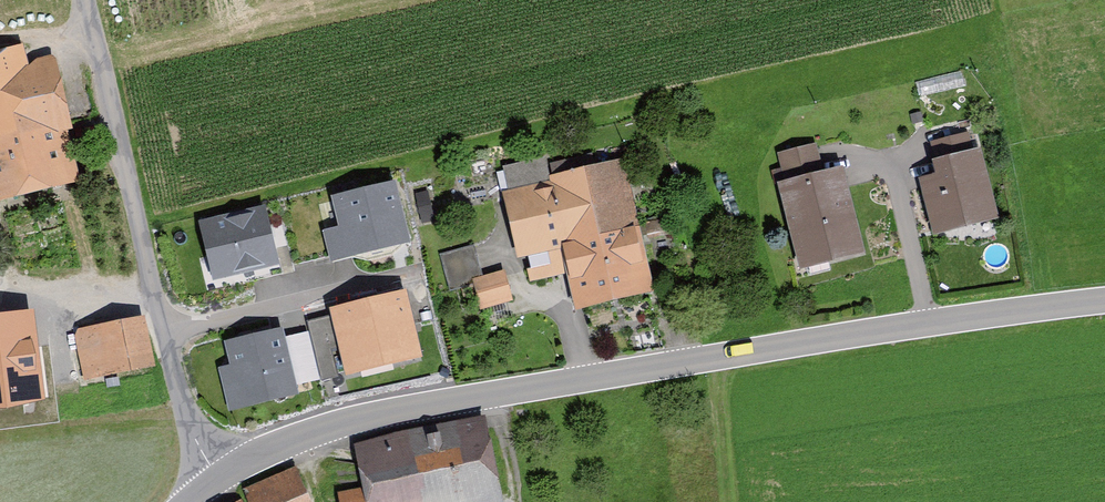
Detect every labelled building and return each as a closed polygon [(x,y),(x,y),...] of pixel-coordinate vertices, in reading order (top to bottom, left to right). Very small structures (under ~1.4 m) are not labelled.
[(86,188),(54,61),(36,65),(30,43),(0,51),(0,210),(86,188)] [(943,243),(1004,225),(977,134),(916,152),(943,243)] [(780,150),(787,168),(822,155),(816,137),(780,150)] [(509,183),(550,176),(547,154),(506,161),(509,183)] [(551,176),(568,251),(583,316),(661,299),(629,159),(551,176)] [(808,271),(875,253),(852,165),(784,183),(808,271)] [(507,186),(524,261),(568,251),(551,176),(507,186)] [(327,230),(335,265),(415,246),(399,178),(330,194),(338,227),(327,230)] [(202,224),(216,286),(288,270),(274,208),(202,224)] [(454,286),(488,277),(480,246),(445,255),(454,286)] [(521,305),(512,271),(488,277),(476,281),(485,315),(521,305)] [(335,313),(352,384),(430,365),(412,294),(335,313)] [(84,382),(158,370),(150,321),(76,334),(84,382)] [(285,327),(219,343),(238,417),(304,400),(285,327)] [(489,416),(357,446),(367,490),(343,495),(345,501),(508,501),(489,416)] [(247,493),(251,501),(314,501),(300,470),(247,493)]
